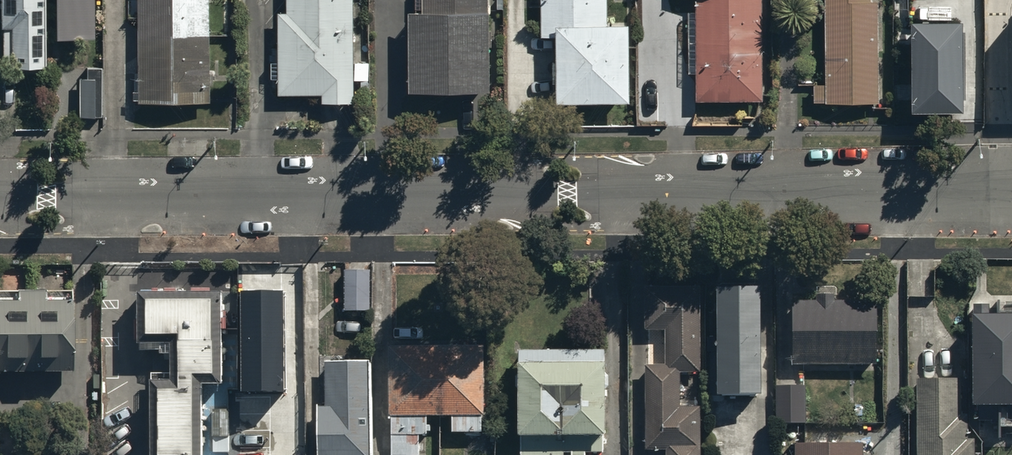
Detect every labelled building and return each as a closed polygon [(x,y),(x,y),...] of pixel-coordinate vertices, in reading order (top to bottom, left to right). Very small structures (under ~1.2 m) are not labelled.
[(43,69),(43,0),(5,0),(5,30),(17,30),(17,69),(43,69)] [(60,40),(96,40),(96,0),(59,0),(60,40)] [(143,102),(212,102),(211,0),(141,0),(143,102)] [(286,20),(276,20),(277,101),(322,100),(322,108),(354,108),(353,0),(286,0),(286,20)] [(423,18),(410,18),(411,99),(492,98),(490,0),(423,0),(423,18)] [(545,41),(559,41),(560,109),(632,108),(631,31),(611,31),(610,0),(545,0),(545,41)] [(676,2),(694,2),(695,18),(686,19),(688,79),(697,78),(698,109),(764,107),(762,0),(676,0),(676,2)] [(827,88),(817,88),(817,107),(879,107),(879,6),(872,5),(872,0),(827,0),(827,88)] [(962,24),(914,24),(915,112),(963,112),(962,24)] [(341,266),(341,307),(369,306),(368,266),(341,266)] [(757,278),(715,278),(716,388),(759,387),(757,278)] [(700,280),(645,281),(645,325),(665,324),(666,360),(646,360),(647,447),(666,446),(666,454),(703,454),(702,401),(683,401),(683,367),(701,367),(700,280)] [(169,373),(151,373),(153,454),(201,454),(200,383),(220,382),(219,287),(140,288),(141,347),(168,346),(169,373)] [(241,391),(285,391),(284,292),(240,293),(241,391)] [(870,297),(790,298),(791,363),(871,362),(870,297)] [(968,371),(915,371),(916,454),(972,454),(971,396),(1011,395),(1011,308),(986,308),(986,298),(967,299),(968,371)] [(70,300),(0,301),(0,380),(71,379),(70,300)] [(426,411),(452,411),(452,427),(482,427),(482,411),(485,411),(484,340),(387,341),(389,453),(419,452),(419,431),(426,431),(426,411)] [(601,343),(513,344),(515,427),(603,426),(601,343)] [(369,354),(325,354),(326,400),(316,400),(316,454),(370,454),(369,354)] [(775,417),(802,417),(801,380),(774,380),(775,417)] [(229,408),(213,408),(214,450),(229,449),(229,408)] [(794,438),(794,454),(861,454),(861,437),(794,438)]
